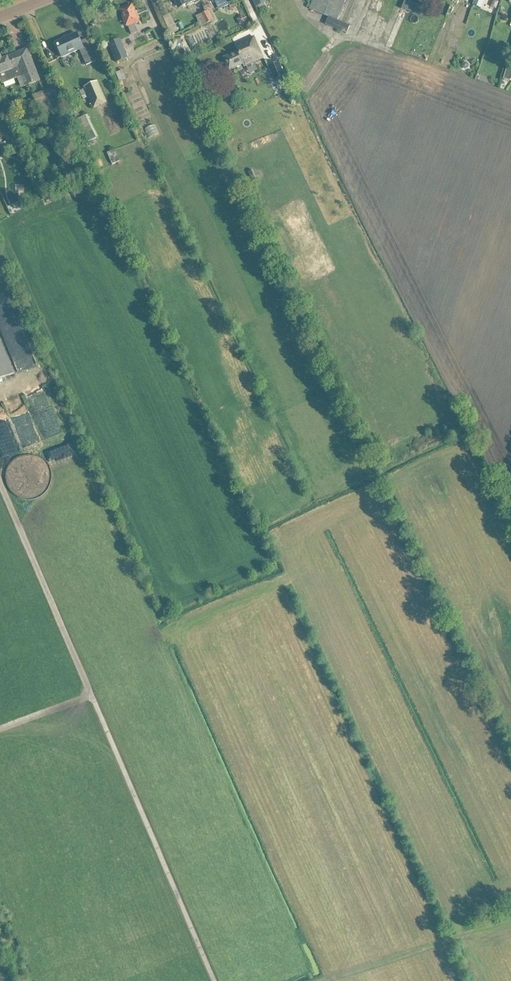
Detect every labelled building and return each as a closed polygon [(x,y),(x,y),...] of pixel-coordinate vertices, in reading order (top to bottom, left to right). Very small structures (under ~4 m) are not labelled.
[(229,5),(227,0),(214,0),(215,2),(219,11),(229,5)] [(265,0),(252,0),(256,8),(258,7),(261,13),(268,10),(264,4),(266,2),(265,0)] [(338,22),(346,0),(313,0),(309,9),(329,17),(325,26),(347,34),(350,27),(338,22)] [(385,17),(392,1),(390,0),(378,0),(374,10),(380,15),(385,17)] [(485,0),(475,0),(473,6),(481,9),(485,0)] [(416,15),(420,7),(405,1),(402,10),(416,15)] [(132,6),(127,8),(120,10),(127,28),(128,27),(131,35),(137,32),(134,25),(139,23),(132,6)] [(213,21),(208,11),(201,15),(206,24),(213,21)] [(170,34),(177,31),(172,14),(164,17),(170,34)] [(87,66),(97,61),(87,39),(81,42),(77,34),(56,43),(62,58),(80,50),(87,66)] [(245,67),(264,58),(254,37),(235,46),(237,52),(223,59),(229,72),(243,65),(245,67)] [(128,59),(120,39),(103,47),(109,63),(111,62),(112,65),(128,59)] [(2,85),(22,78),(25,87),(41,81),(28,49),(1,59),(0,57),(0,80),(2,85)] [(285,77),(279,62),(268,67),(275,82),(285,77)] [(126,79),(123,71),(116,74),(119,81),(126,79)] [(107,103),(97,81),(84,87),(94,109),(107,103)] [(65,115),(53,88),(33,96),(40,115),(50,111),(54,120),(65,115)] [(83,90),(80,91),(84,101),(88,100),(87,98),(83,90)] [(70,100),(68,94),(63,95),(65,103),(69,102),(68,103),(73,107),(76,104),(71,100),(70,100)] [(86,143),(98,138),(88,115),(84,117),(81,110),(73,114),(86,143)] [(149,137),(159,133),(156,125),(146,129),(149,137)] [(120,162),(114,151),(107,154),(112,165),(120,162)] [(253,182),(257,180),(252,170),(248,172),(253,182)] [(76,199),(94,191),(90,183),(72,192),(76,199)] [(10,216),(1,187),(0,187),(0,219),(10,216)] [(0,340),(0,380),(15,374),(0,340)]
